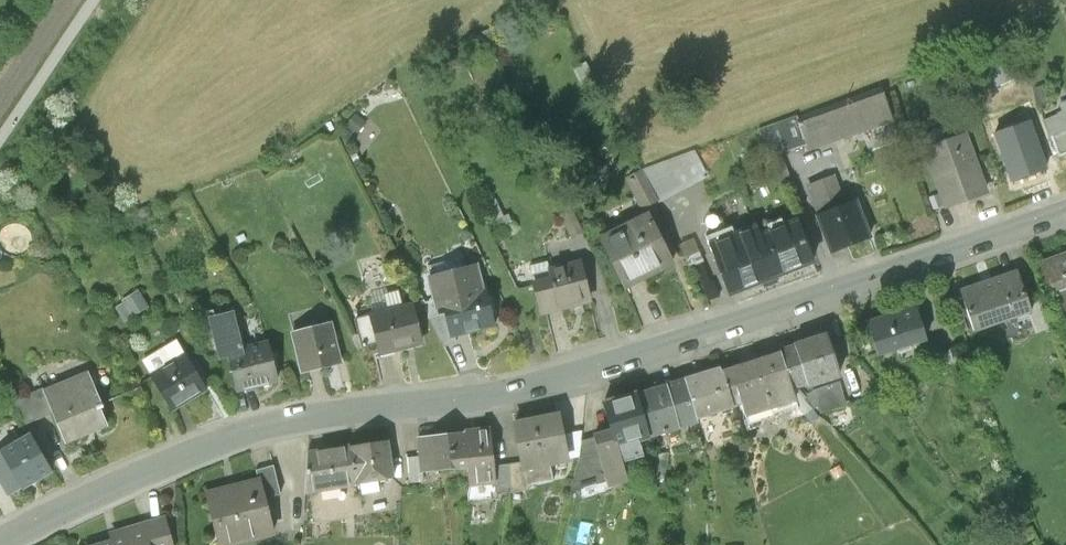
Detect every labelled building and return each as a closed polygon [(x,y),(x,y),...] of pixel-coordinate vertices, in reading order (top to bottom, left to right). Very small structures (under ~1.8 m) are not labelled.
[(883,94),(797,127),(804,144),(808,153),(893,121),(883,94)] [(769,157),(804,144),(797,127),(794,118),(759,131),(769,157)] [(1028,122),(995,134),(1012,182),(1046,171),(1028,122)] [(989,199),(966,130),(930,141),(953,211),(989,199)] [(644,168),(657,201),(714,178),(701,146),(644,168)] [(879,238),(867,199),(820,214),(832,253),(879,238)] [(672,263),(649,218),(607,240),(631,285),(672,263)] [(792,221),(714,244),(726,289),(805,266),(792,221)] [(704,256),(699,233),(687,235),(692,258),(704,256)] [(581,259),(533,270),(541,308),(589,298),(581,259)] [(1045,270),(1058,299),(1065,295),(1065,260),(1045,270)] [(476,267),(431,277),(443,330),(488,320),(476,267)] [(1010,277),(964,290),(973,322),(1019,309),(1010,277)] [(144,292),(122,303),(129,318),(151,307),(144,292)] [(424,345),(417,306),(371,314),(378,353),(424,345)] [(911,311),(870,322),(878,352),(919,341),(911,311)] [(330,325),(296,332),(304,370),(338,363),(330,325)] [(821,336),(775,351),(790,396),(841,384),(821,336)] [(266,346),(227,351),(231,383),(270,378),(266,346)] [(797,414),(790,396),(775,351),(725,368),(741,407),(748,431),(797,414)] [(205,387),(187,361),(152,386),(170,411),(205,387)] [(699,420),(741,407),(725,368),(685,380),(699,420)] [(108,428),(87,375),(45,392),(66,444),(108,428)] [(685,380),(649,391),(661,433),(699,420),(685,380)] [(620,447),(661,433),(649,391),(609,404),(620,447)] [(559,412),(516,420),(525,466),(568,458),(559,412)] [(472,432),(449,434),(452,462),(475,460),(472,432)] [(429,464),(452,462),(449,434),(427,436),(429,464)] [(54,472),(31,435),(1,453),(24,490),(54,472)] [(381,438),(349,444),(358,489),(390,483),(381,438)] [(326,495),(358,489),(349,444),(318,450),(326,495)] [(262,476),(210,487),(221,537),(273,526),(262,476)] [(91,544),(175,544),(168,522),(91,544)]
